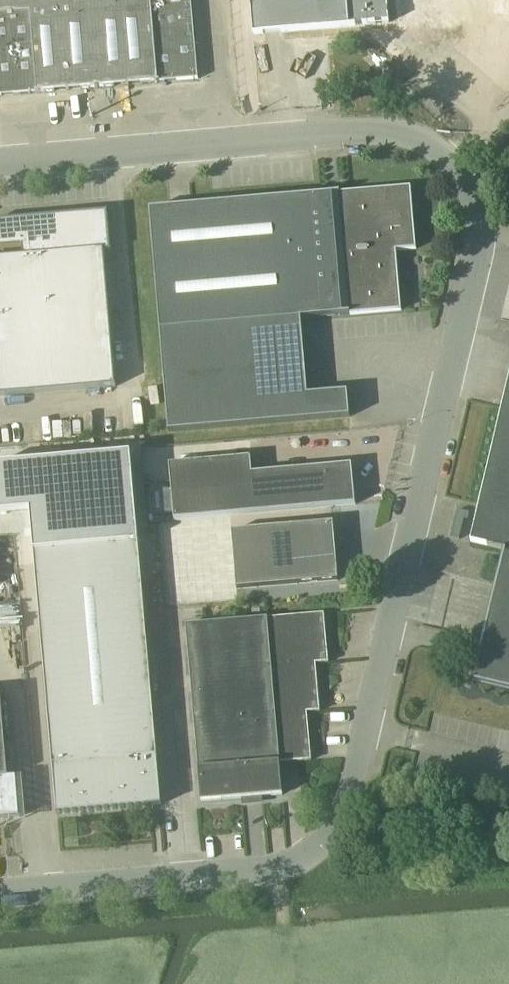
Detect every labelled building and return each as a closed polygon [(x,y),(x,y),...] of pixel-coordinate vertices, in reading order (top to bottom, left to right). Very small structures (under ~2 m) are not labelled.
[(198,80),(191,0),(0,0),(0,97),(198,80)] [(253,35),(387,23),(386,0),(250,0),(253,35)] [(170,209),(151,211),(169,433),(345,418),(351,418),(348,392),(308,396),(302,326),(302,320),(303,319),(401,311),(395,251),(416,250),(411,189),(319,197),(270,201),(170,209)] [(0,260),(0,397),(115,387),(104,253),(110,252),(110,249),(107,215),(69,218),(21,222),(0,224),(0,250),(18,248),(19,259),(0,260)] [(471,543),(508,552),(501,581),(499,588),(487,637),(486,644),(481,662),(477,683),(508,690),(508,383),(503,407),(478,511),(471,543)] [(248,441),(188,443),(188,458),(249,456),(248,441)] [(0,469),(0,512),(31,510),(57,815),(161,806),(132,457),(0,469)] [(356,505),(352,466),(253,475),(251,459),(170,466),(175,521),(356,505)] [(150,490),(150,518),(160,518),(160,504),(167,504),(167,490),(150,490)] [(339,581),(334,523),(232,532),(237,590),(339,581)] [(186,626),(201,803),(283,796),(280,764),(312,762),(308,714),(321,713),(317,665),(330,664),(326,615),(268,619),(186,626)] [(9,779),(1,696),(0,696),(0,828),(6,828),(5,819),(20,818),(16,779),(9,779)]
